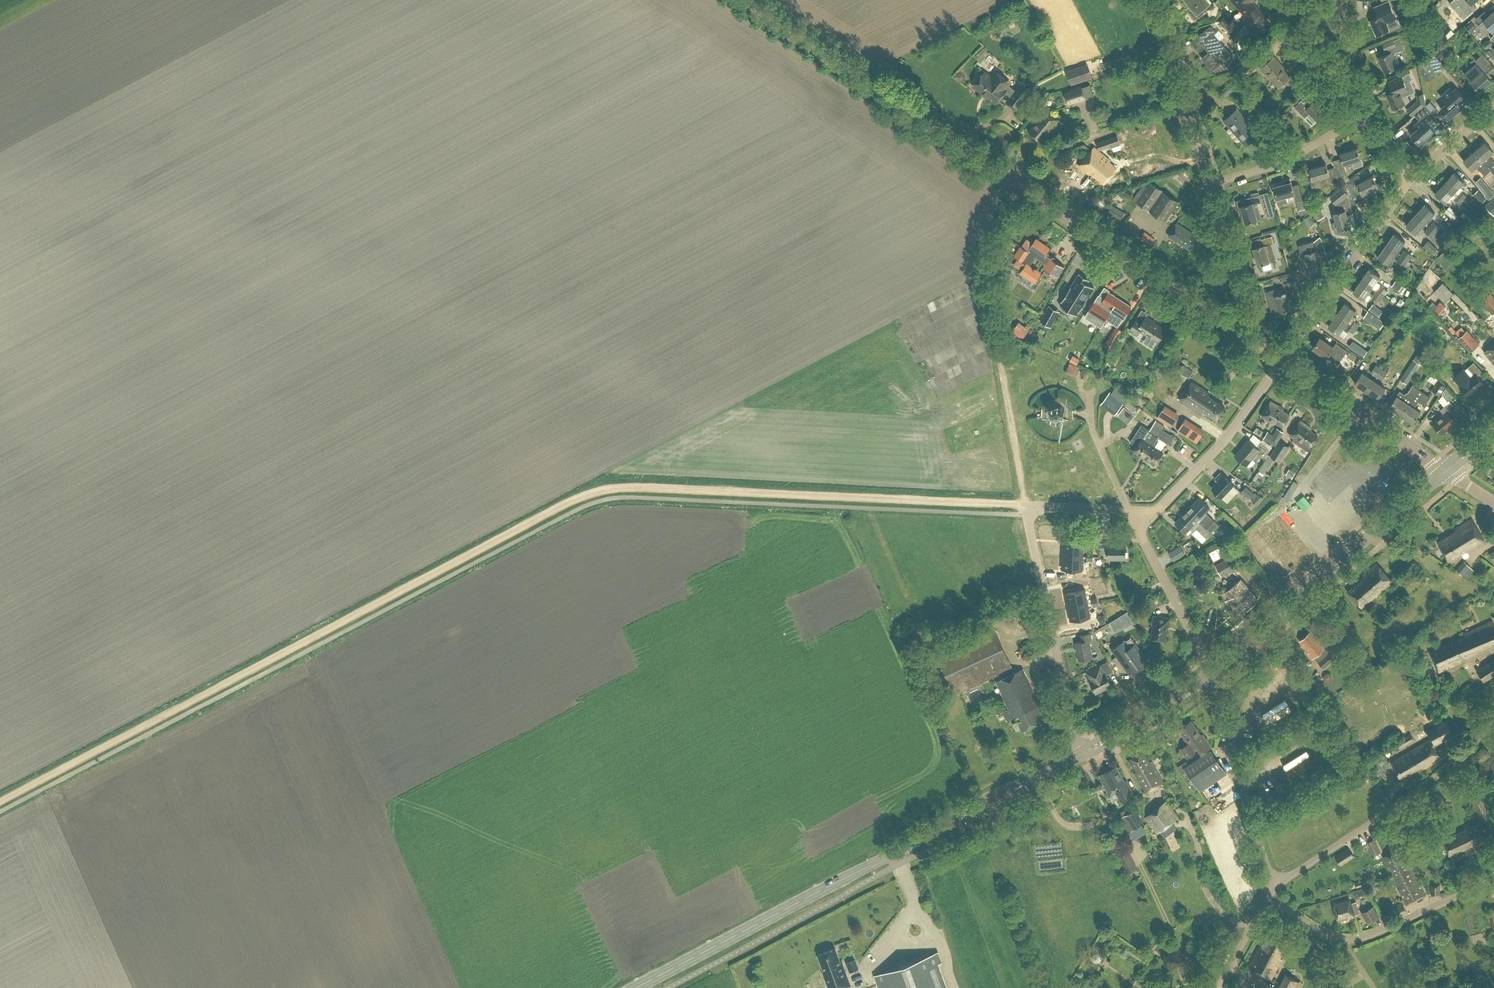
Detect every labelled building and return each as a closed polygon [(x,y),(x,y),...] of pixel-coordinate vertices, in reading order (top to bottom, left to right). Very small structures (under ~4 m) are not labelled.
[(1208,0),(1184,0),(1197,15),(1211,4),(1208,0)] [(1245,14),(1241,18),(1254,33),(1268,21),(1251,1),(1253,0),(1233,0),(1245,14)] [(1378,16),(1370,20),(1376,34),(1388,29),(1388,31),(1393,29),(1399,26),(1394,12),(1388,0),(1385,2),(1374,7),(1378,16)] [(1412,6),(1406,9),(1409,16),(1415,13),(1412,6)] [(1489,15),(1485,11),(1476,18),(1480,23),(1478,24),(1487,35),(1493,28),(1493,10),(1489,15)] [(1225,20),(1220,24),(1225,30),(1230,26),(1225,20)] [(1216,32),(1210,25),(1191,42),(1196,48),(1202,43),(1205,47),(1206,47),(1210,51),(1202,58),(1212,70),(1231,54),(1214,33),(1216,32)] [(1404,48),(1400,37),(1383,44),(1387,53),(1379,57),(1385,71),(1397,67),(1391,53),(1404,48)] [(1483,53),(1475,60),(1477,62),(1465,73),(1472,81),(1471,81),(1479,91),(1491,80),(1489,77),(1493,72),(1493,67),(1483,53)] [(1280,62),(1274,56),(1261,68),(1266,73),(1278,87),(1290,76),(1279,63),(1280,62)] [(1257,69),(1249,59),(1237,68),(1245,79),(1257,69)] [(1436,75),(1429,59),(1418,64),(1425,80),(1436,75)] [(1093,78),(1089,67),(1068,74),(1072,85),(1093,78)] [(1010,82),(996,71),(991,77),(985,71),(974,85),(976,86),(976,88),(979,90),(981,90),(987,95),(987,96),(996,103),(1005,92),(1011,96),(1007,102),(1016,109),(1028,93),(1019,86),(1016,90),(1008,84),(1010,82)] [(1406,87),(1401,76),(1391,81),(1395,90),(1387,94),(1393,108),(1405,103),(1399,90),(1406,87)] [(1237,86),(1232,81),(1221,91),(1226,96),(1237,86)] [(1093,95),(1090,84),(1065,93),(1068,103),(1093,95)] [(1466,96),(1456,84),(1451,88),(1450,87),(1440,95),(1447,103),(1441,108),(1449,117),(1461,106),(1458,103),(1466,96)] [(1315,99),(1309,92),(1299,101),(1299,102),(1294,106),(1305,117),(1309,113),(1317,121),(1328,111),(1316,98),(1315,99)] [(1416,101),(1415,102),(1421,110),(1425,106),(1423,93),(1415,95),(1416,101)] [(1413,137),(1408,141),(1416,151),(1427,141),(1425,138),(1431,132),(1434,130),(1431,126),(1436,122),(1428,113),(1429,112),(1425,108),(1415,116),(1419,121),(1415,125),(1418,128),(1417,129),(1411,134),(1413,137)] [(1059,121),(1044,109),(1036,120),(1037,121),(1029,131),(1041,141),(1049,130),(1051,131),(1059,121)] [(1259,133),(1237,109),(1224,120),(1246,145),(1259,133)] [(1120,143),(1117,135),(1097,142),(1099,149),(1120,143)] [(1474,150),(1493,173),(1493,160),(1489,155),(1493,151),(1485,141),(1474,150)] [(1334,163),(1343,179),(1348,177),(1344,164),(1352,161),(1354,167),(1363,164),(1361,158),(1360,158),(1357,147),(1340,152),(1342,160),(1334,163)] [(1474,150),(1463,160),(1472,170),(1477,166),(1485,175),(1490,169),(1493,173),(1474,150)] [(1106,162),(1092,151),(1080,165),(1088,172),(1089,170),(1104,182),(1113,171),(1104,164),(1106,162)] [(1343,179),(1334,163),(1333,163),(1335,166),(1328,168),(1326,163),(1309,168),(1313,179),(1310,180),(1312,187),(1322,184),(1321,177),(1329,175),(1331,182),(1343,179)] [(1454,172),(1444,182),(1454,191),(1464,181),(1454,172)] [(1377,183),(1373,175),(1360,182),(1356,175),(1347,183),(1353,194),(1361,190),(1363,194),(1366,192),(1368,196),(1385,187),(1381,180),(1377,183)] [(1481,177),(1475,182),(1489,199),(1493,194),(1493,193),(1481,177)] [(1292,185),(1291,181),(1274,186),(1277,196),(1276,196),(1278,204),(1288,202),(1286,195),(1294,193),(1297,203),(1303,202),(1298,183),(1292,185)] [(1179,201),(1150,182),(1143,193),(1139,191),(1133,199),(1165,221),(1179,201)] [(1454,191),(1444,182),(1435,193),(1444,202),(1454,191)] [(1347,194),(1344,186),(1330,197),(1335,204),(1334,204),(1336,212),(1334,213),(1336,221),(1332,222),(1335,232),(1350,228),(1346,211),(1352,210),(1347,194)] [(1486,199),(1478,189),(1472,194),(1480,204),(1486,199)] [(1463,199),(1466,195),(1461,191),(1458,195),(1463,199)] [(1261,201),(1259,194),(1246,198),(1247,204),(1241,206),(1245,222),(1261,218),(1257,202),(1261,201)] [(1461,201),(1463,199),(1458,195),(1455,199),(1460,203),(1461,201)] [(1416,214),(1425,222),(1435,212),(1425,203),(1416,214)] [(1452,207),(1449,211),(1458,218),(1461,215),(1452,207)] [(1425,222),(1416,214),(1406,224),(1416,233),(1425,222)] [(1440,227),(1433,221),(1429,226),(1436,232),(1440,227)] [(1199,238),(1177,223),(1168,235),(1177,241),(1177,240),(1191,250),(1199,238)] [(1429,226),(1424,231),(1431,237),(1436,232),(1429,226)] [(1386,244),(1396,252),(1405,240),(1394,233),(1386,244)] [(1274,243),(1271,236),(1261,239),(1263,245),(1253,247),(1258,264),(1275,259),(1271,244),(1274,243)] [(1051,247),(1036,237),(1033,242),(1026,238),(1014,256),(1018,259),(1015,264),(1022,269),(1020,272),(1023,275),(1021,279),(1032,287),(1035,282),(1036,283),(1045,269),(1057,277),(1064,266),(1047,254),(1051,247)] [(1324,253),(1320,239),(1314,241),(1299,245),(1302,254),(1305,253),(1310,269),(1322,266),(1319,254),(1324,253)] [(1439,250),(1429,240),(1425,244),(1434,254),(1439,250)] [(1396,252),(1386,244),(1377,256),(1388,264),(1396,252)] [(1401,255),(1409,260),(1413,255),(1405,249),(1401,255)] [(1440,257),(1447,267),(1453,264),(1447,253),(1440,257)] [(1401,255),(1397,260),(1405,266),(1409,260),(1401,255)] [(1361,279),(1372,287),(1380,275),(1369,268),(1361,279)] [(1084,275),(1079,273),(1066,293),(1067,296),(1064,297),(1063,299),(1064,300),(1065,308),(1071,311),(1079,309),(1080,310),(1094,287),(1088,283),(1088,281),(1082,277),(1084,275)] [(1364,298),(1372,287),(1361,279),(1353,291),(1364,298)] [(1268,290),(1275,313),(1292,308),(1290,301),(1296,299),(1294,295),(1293,291),(1299,289),(1296,280),(1290,281),(1283,283),(1284,285),(1268,290)] [(1394,281),(1391,287),(1398,291),(1402,285),(1394,281)] [(1453,293),(1443,282),(1434,291),(1445,302),(1453,293)] [(1376,290),(1384,295),(1388,289),(1380,284),(1376,290)] [(1384,295),(1376,290),(1372,295),(1380,301),(1384,295)] [(1110,312),(1112,310),(1119,298),(1108,291),(1104,297),(1099,294),(1085,316),(1094,322),(1097,316),(1096,315),(1101,307),(1110,312)] [(1489,291),(1480,298),(1492,314),(1493,313),(1493,298),(1489,291)] [(1110,312),(1106,318),(1118,325),(1118,326),(1123,317),(1124,318),(1131,306),(1119,298),(1112,310),(1110,312)] [(1446,306),(1440,301),(1434,309),(1440,314),(1446,306)] [(1337,314),(1357,328),(1360,324),(1354,321),(1356,318),(1352,315),(1356,310),(1345,302),(1337,314)] [(1383,310),(1373,303),(1369,309),(1379,316),(1383,310)] [(1060,310),(1049,304),(1040,321),(1051,327),(1060,310)] [(1384,322),(1368,310),(1363,317),(1380,329),(1384,322)] [(1357,328),(1337,314),(1329,325),(1339,333),(1343,328),(1347,331),(1349,329),(1354,333),(1357,328)] [(1151,318),(1146,315),(1142,321),(1137,318),(1130,329),(1137,334),(1140,330),(1158,342),(1166,329),(1150,319),(1151,318)] [(1029,329),(1019,321),(1011,330),(1020,337),(1021,336),(1023,337),(1029,329)] [(1118,325),(1105,345),(1112,349),(1124,329),(1118,325)] [(1479,344),(1468,330),(1458,338),(1469,352),(1479,344)] [(1333,346),(1320,337),(1313,347),(1326,356),(1329,353),(1335,357),(1339,352),(1343,355),(1347,350),(1336,342),(1333,346)] [(1363,347),(1353,340),(1349,346),(1359,353),(1363,347)] [(1484,351),(1493,363),(1493,343),(1484,351)] [(1417,353),(1413,359),(1422,365),(1426,359),(1417,353)] [(1077,365),(1080,359),(1073,355),(1070,362),(1077,365)] [(1413,359),(1400,379),(1406,383),(1419,363),(1413,359)] [(1463,367),(1452,377),(1460,385),(1459,385),(1468,396),(1484,383),(1477,376),(1482,371),(1474,362),(1473,362),(1474,362),(1469,366),(1468,366),(1474,373),(1470,376),(1463,367)] [(1080,368),(1070,363),(1067,371),(1077,375),(1080,368)] [(1387,371),(1376,364),(1371,373),(1382,380),(1387,371)] [(1181,374),(1190,378),(1194,371),(1185,366),(1181,374)] [(1366,390),(1374,379),(1362,372),(1354,383),(1366,390)] [(1385,387),(1374,379),(1366,390),(1378,398),(1385,387)] [(1210,393),(1191,381),(1180,399),(1204,414),(1206,412),(1216,419),(1225,406),(1208,395),(1210,393)] [(1445,386),(1438,381),(1432,390),(1440,395),(1445,386)] [(1389,406),(1401,414),(1416,392),(1411,388),(1406,395),(1400,390),(1389,406)] [(1110,392),(1101,404),(1115,414),(1123,402),(1110,392)] [(1416,392),(1401,414),(1413,422),(1421,411),(1414,407),(1419,400),(1425,404),(1430,396),(1424,392),(1422,395),(1416,392)] [(1137,407),(1129,400),(1126,404),(1134,411),(1137,407)] [(1280,406),(1270,400),(1262,416),(1271,421),(1272,420),(1283,426),(1290,413),(1279,408),(1280,406)] [(1460,413),(1450,401),(1440,409),(1443,413),(1433,422),(1443,434),(1456,422),(1454,419),(1460,413)] [(1061,405),(1054,405),(1049,410),(1049,416),(1054,421),(1061,421),(1066,416),(1066,409),(1061,405)] [(1179,407),(1174,419),(1184,424),(1190,412),(1179,407)] [(1137,445),(1134,450),(1144,457),(1157,438),(1158,436),(1163,428),(1164,426),(1156,420),(1150,429),(1142,424),(1131,441),(1137,445)] [(1294,442),(1306,450),(1317,435),(1304,425),(1305,424),(1299,420),(1289,434),(1297,439),(1294,442)] [(1284,432),(1277,427),(1273,434),(1268,431),(1264,438),(1275,445),(1284,432)] [(1163,428),(1158,436),(1171,444),(1176,436),(1163,428)] [(1157,438),(1144,457),(1155,464),(1163,451),(1155,446),(1159,439),(1157,438)] [(1272,446),(1263,438),(1257,446),(1248,439),(1235,455),(1246,465),(1257,452),(1263,457),(1272,446)] [(1289,446),(1280,440),(1270,455),(1280,461),(1289,446)] [(1233,484),(1220,472),(1215,478),(1218,481),(1212,488),(1222,497),(1233,484)] [(1254,494),(1246,486),(1241,491),(1249,499),(1254,494)] [(1255,505),(1264,512),(1272,502),(1264,495),(1255,505)] [(1187,510),(1211,533),(1219,524),(1205,511),(1209,507),(1199,497),(1187,510)] [(1211,533),(1187,510),(1175,522),(1186,532),(1190,527),(1193,530),(1197,527),(1207,537),(1211,533)] [(1485,542),(1472,518),(1454,529),(1456,531),(1438,541),(1449,560),(1467,550),(1468,552),(1485,542)] [(1062,551),(1062,554),(1083,555),(1084,540),(1064,539),(1064,551),(1062,551)] [(1115,544),(1115,542),(1101,542),(1101,553),(1108,553),(1109,558),(1126,558),(1126,544),(1115,544)] [(1185,552),(1180,545),(1168,552),(1173,560),(1185,552)] [(1062,554),(1062,557),(1064,557),(1063,568),(1082,569),(1083,555),(1062,554)] [(1239,567),(1233,555),(1215,565),(1221,576),(1239,567)] [(1474,570),(1464,560),(1456,568),(1462,575),(1464,573),(1467,577),(1474,570)] [(1393,581),(1377,563),(1363,575),(1364,577),(1347,591),(1361,607),(1379,591),(1380,592),(1393,581)] [(1258,599),(1240,578),(1225,591),(1233,601),(1235,599),(1245,610),(1258,599)] [(1085,589),(1066,593),(1069,604),(1067,605),(1068,608),(1088,603),(1085,589)] [(1157,606),(1154,599),(1149,602),(1152,608),(1157,606)] [(1088,603),(1068,608),(1068,611),(1070,610),(1072,621),(1091,617),(1088,603)] [(1107,613),(1096,615),(1097,625),(1108,623),(1107,613)] [(1131,623),(1127,613),(1111,621),(1116,630),(1131,623)] [(1170,617),(1153,615),(1152,623),(1153,623),(1151,636),(1166,638),(1168,625),(1169,626),(1170,617)] [(1493,620),(1464,633),(1465,636),(1430,652),(1439,671),(1493,647),(1493,623),(1493,620)] [(1013,667),(994,627),(937,653),(956,694),(1013,667)] [(1322,644),(1311,630),(1300,640),(1310,651),(1308,653),(1312,658),(1317,654),(1322,659),(1319,662),(1323,667),(1336,656),(1324,642),(1322,644)] [(1092,639),(1091,633),(1080,635),(1081,641),(1075,642),(1079,660),(1093,657),(1090,640),(1092,639)] [(1124,640),(1112,649),(1129,673),(1135,668),(1136,670),(1149,661),(1132,638),(1126,643),(1124,640)] [(1476,669),(1484,681),(1493,674),(1493,658),(1476,669)] [(1112,671),(1107,661),(1086,671),(1091,680),(1090,680),(1096,692),(1111,684),(1106,674),(1112,671)] [(1045,714),(1023,667),(996,680),(1013,716),(1015,715),(1022,730),(1039,721),(1038,718),(1045,714)] [(1055,692),(1046,673),(1041,675),(1050,694),(1055,692)] [(1094,701),(1092,695),(1085,698),(1088,704),(1094,701)] [(1456,732),(1448,718),(1427,730),(1431,738),(1391,761),(1400,777),(1420,766),(1423,765),(1424,767),(1442,757),(1435,744),(1456,732)] [(1205,740),(1191,719),(1179,728),(1185,737),(1184,738),(1187,743),(1180,748),(1187,757),(1196,751),(1193,748),(1196,745),(1203,755),(1185,767),(1200,790),(1227,772),(1211,749),(1210,750),(1204,740),(1205,740)] [(1415,740),(1410,733),(1397,741),(1401,748),(1415,740)] [(1490,754),(1483,746),(1474,755),(1481,762),(1490,754)] [(1149,762),(1143,751),(1129,759),(1137,772),(1135,773),(1146,792),(1164,782),(1151,761),(1149,762)] [(1125,781),(1116,765),(1100,775),(1103,781),(1102,782),(1110,796),(1116,792),(1121,802),(1136,794),(1128,780),(1125,781)] [(1017,799),(1034,786),(1031,783),(1014,795),(1017,799)] [(1482,821),(1492,815),(1483,796),(1472,801),(1482,821)] [(1166,799),(1144,816),(1157,833),(1180,816),(1166,799)] [(1144,822),(1135,808),(1119,818),(1128,832),(1144,822)] [(1488,840),(1479,820),(1464,826),(1465,829),(1443,839),(1450,854),(1465,847),(1467,850),(1488,840)] [(1381,852),(1374,838),(1367,842),(1373,855),(1381,852)] [(1417,846),(1422,856),(1428,853),(1423,843),(1417,846)] [(1355,856),(1349,846),(1335,855),(1341,865),(1355,856)] [(1395,876),(1410,867),(1404,857),(1405,856),(1400,846),(1383,856),(1389,868),(1391,867),(1395,876)] [(1138,866),(1129,849),(1118,854),(1127,871),(1138,866)] [(1410,867),(1395,876),(1401,888),(1399,889),(1407,904),(1426,895),(1418,879),(1417,880),(1410,867)] [(1355,882),(1356,887),(1368,883),(1366,878),(1355,882)] [(1440,895),(1439,883),(1431,884),(1431,896),(1440,895)] [(1365,887),(1356,890),(1358,896),(1367,893),(1365,887)] [(1351,903),(1350,899),(1334,903),(1338,919),(1354,915),(1356,914),(1356,913),(1359,913),(1357,901),(1351,903)] [(1407,912),(1402,901),(1398,903),(1399,905),(1391,909),(1396,918),(1407,912)] [(1380,916),(1374,905),(1361,912),(1367,923),(1380,916)] [(1290,937),(1273,928),(1262,947),(1260,946),(1249,966),(1271,978),(1282,958),(1280,957),(1290,937)] [(1330,948),(1313,940),(1308,951),(1325,958),(1330,948)] [(835,947),(818,953),(826,975),(825,975),(830,987),(840,987),(850,984),(844,966),(842,967),(835,947)] [(938,952),(875,975),(875,976),(877,975),(881,987),(946,987),(936,963),(942,961),(938,952)] [(1347,972),(1335,975),(1339,987),(1352,987),(1347,972)] [(1279,987),(1299,987),(1302,983),(1287,974),(1286,974),(1279,987)]
